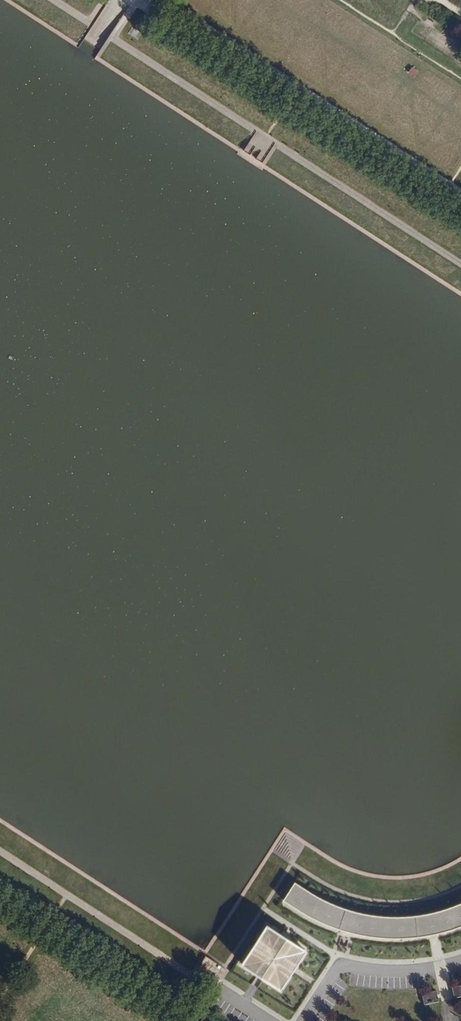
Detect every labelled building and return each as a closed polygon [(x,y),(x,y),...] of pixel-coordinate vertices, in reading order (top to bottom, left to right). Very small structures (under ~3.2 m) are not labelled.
[(457,905),(441,911),(426,914),(400,917),(386,917),(375,916),(357,913),(344,909),(328,903),(303,889),(295,882),(283,900),(304,914),(326,925),(341,930),(358,934),(375,937),(395,938),(407,938),(428,935),(440,933),(456,928),(460,926),(460,903),(457,905)] [(305,951),(266,926),(241,965),(280,990),(305,951)] [(450,987),(452,997),(460,995),(460,985),(450,987)] [(437,1002),(435,992),(422,995),(424,1005),(437,1002)]
